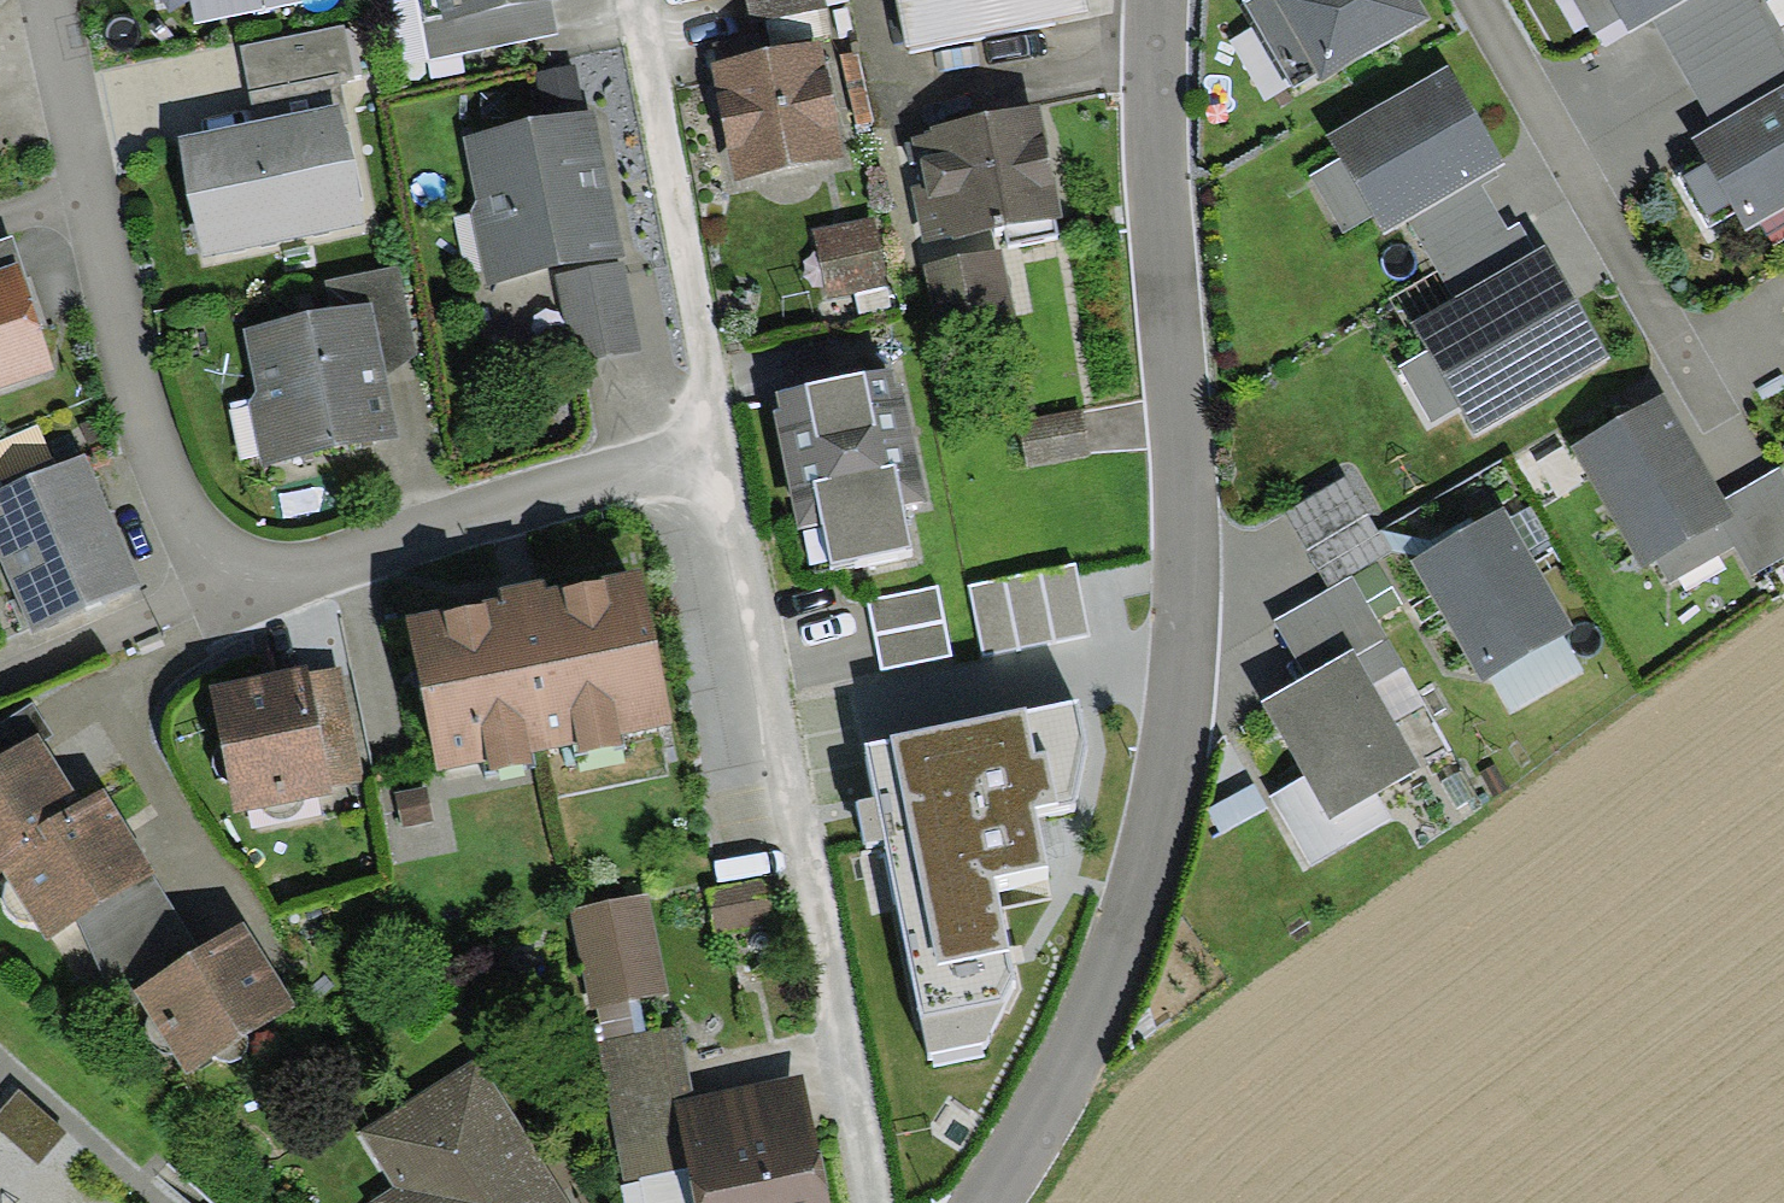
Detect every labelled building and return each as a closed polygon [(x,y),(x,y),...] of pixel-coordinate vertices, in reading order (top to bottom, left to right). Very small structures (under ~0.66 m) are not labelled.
[(425,22),(441,19),(437,0),(421,0),(425,22)] [(551,0),(547,0),(441,21),(441,19),(425,22),(422,23),(429,59),(558,34),(551,0)] [(441,19),(441,21),(547,0),(437,0),(441,19)] [(751,23),(826,7),(824,0),(746,0),(751,23)] [(1084,0),(894,0),(904,54),(1088,20),(1084,0)] [(1242,1),(1293,88),(1316,74),(1272,0),(1244,0),(1242,1)] [(1419,0),(1272,0),(1316,74),(1321,82),(1430,18),(1419,0)] [(1593,34),(1620,19),(1628,33),(1654,18),(1685,0),(1573,0),(1593,34)] [(1715,125),(1783,85),(1783,26),(1769,0),(1685,0),(1654,18),(1715,125)] [(341,82),(355,79),(344,25),(240,46),(255,121),(338,104),(342,124),(350,122),(341,82)] [(736,182),(849,159),(824,39),(711,62),(736,182)] [(1506,165),(1448,66),(1327,137),(1340,158),(1373,214),(1385,235),(1407,222),(1477,181),(1506,165)] [(1783,208),(1783,85),(1715,125),(1691,138),(1705,162),(1682,176),(1711,227),(1735,213),(1745,230),(1783,208)] [(342,124),(338,104),(255,121),(178,137),(203,257),(363,224),(342,124)] [(1039,104),(910,130),(921,186),(912,188),(923,245),(1061,218),(1039,104)] [(595,111),(463,136),(490,282),(623,256),(595,111)] [(1344,231),(1373,214),(1340,158),(1311,175),(1344,231)] [(1454,299),(1536,249),(1519,222),(1506,230),(1477,181),(1407,222),(1454,299)] [(885,285),(873,219),(813,230),(824,296),(885,285)] [(22,262),(13,235),(0,240),(0,270),(18,264),(22,262)] [(1609,358),(1544,245),(1536,249),(1454,299),(1410,323),(1428,352),(1459,408),(1475,435),(1609,358)] [(1001,249),(924,265),(939,333),(1015,317),(1001,249)] [(571,365),(642,352),(624,260),(554,274),(571,365)] [(53,370),(18,264),(0,270),(0,388),(53,370)] [(328,280),(334,311),(372,303),(387,375),(418,350),(401,265),(328,280)] [(264,465),(399,438),(387,375),(372,303),(334,311),(242,329),(255,391),(249,392),(252,405),(262,455),(264,465)] [(1432,423),(1459,408),(1428,352),(1401,367),(1432,423)] [(902,509),(926,504),(901,383),(892,385),(888,368),(775,392),(779,412),(773,413),(797,529),(822,524),(830,565),(911,548),(902,509)] [(1725,499),(1664,393),(1572,446),(1644,569),(1658,560),(1735,516),(1725,499)] [(262,455),(252,405),(228,409),(239,460),(262,455)] [(1081,410),(1020,421),(1028,465),(1089,453),(1081,410)] [(84,453),(0,490),(0,557),(31,628),(140,580),(84,453)] [(1725,499),(1735,516),(1658,560),(1671,583),(1735,547),(1751,575),(1783,557),(1783,474),(1781,468),(1725,499)] [(1283,512),(1328,591),(1352,578),(1390,556),(1345,478),(1283,512)] [(1504,508),(1410,562),(1481,682),(1574,628),(1504,508)] [(1088,633),(1073,564),(968,586),(982,655),(1088,633)] [(619,734),(672,724),(641,569),(545,589),(502,597),(406,616),(437,772),(487,762),(489,773),(532,765),(530,752),(579,743),(581,753),(621,745),(619,734)] [(500,587),(502,597),(545,589),(542,577),(500,587)] [(1275,622),(1307,676),(1353,648),(1384,630),(1352,578),(1328,591),(1275,622)] [(937,588),(869,600),(882,670),(950,657),(937,588)] [(1353,648),(1396,723),(1427,704),(1384,630),(1353,648)] [(1396,723),(1353,648),(1307,676),(1260,702),(1302,775),(1329,821),(1378,792),(1422,768),(1396,723)] [(306,665),(209,684),(234,814),(332,795),(331,788),(363,781),(340,666),(308,672),(306,665)] [(890,741),(865,743),(928,1055),(985,1043),(1015,979),(1008,947),(992,876),(1047,866),(1035,808),(1073,803),(1086,746),(1078,700),(1026,711),(1026,707),(890,735),(890,741)] [(39,732),(44,741),(53,735),(32,701),(0,720),(0,755),(39,732)] [(82,801),(44,741),(39,732),(0,755),(0,853),(82,801)] [(1390,825),(1378,792),(1329,821),(1302,775),(1272,804),(1312,871),(1390,825)] [(425,787),(395,793),(402,825),(432,819),(425,787)] [(103,788),(82,801),(0,853),(0,867),(3,872),(46,940),(78,920),(156,871),(103,788)] [(106,991),(116,1008),(136,995),(133,990),(202,946),(156,871),(78,920),(106,991)] [(764,878),(705,889),(713,931),(772,920),(764,878)] [(647,894),(571,909),(591,1008),(597,1006),(604,1040),(647,1031),(640,998),(667,992),(647,894)] [(296,1004),(243,920),(202,946),(133,990),(136,995),(186,1074),(296,1004)] [(802,1075),(694,1095),(681,1025),(647,1031),(604,1040),(596,1041),(623,1183),(688,1170),(694,1202),(826,1202),(802,1075)] [(478,1060),(361,1132),(395,1186),(368,1202),(567,1202),(478,1060)] [(623,1202),(694,1202),(688,1170),(623,1183),(619,1184),(623,1202)]
